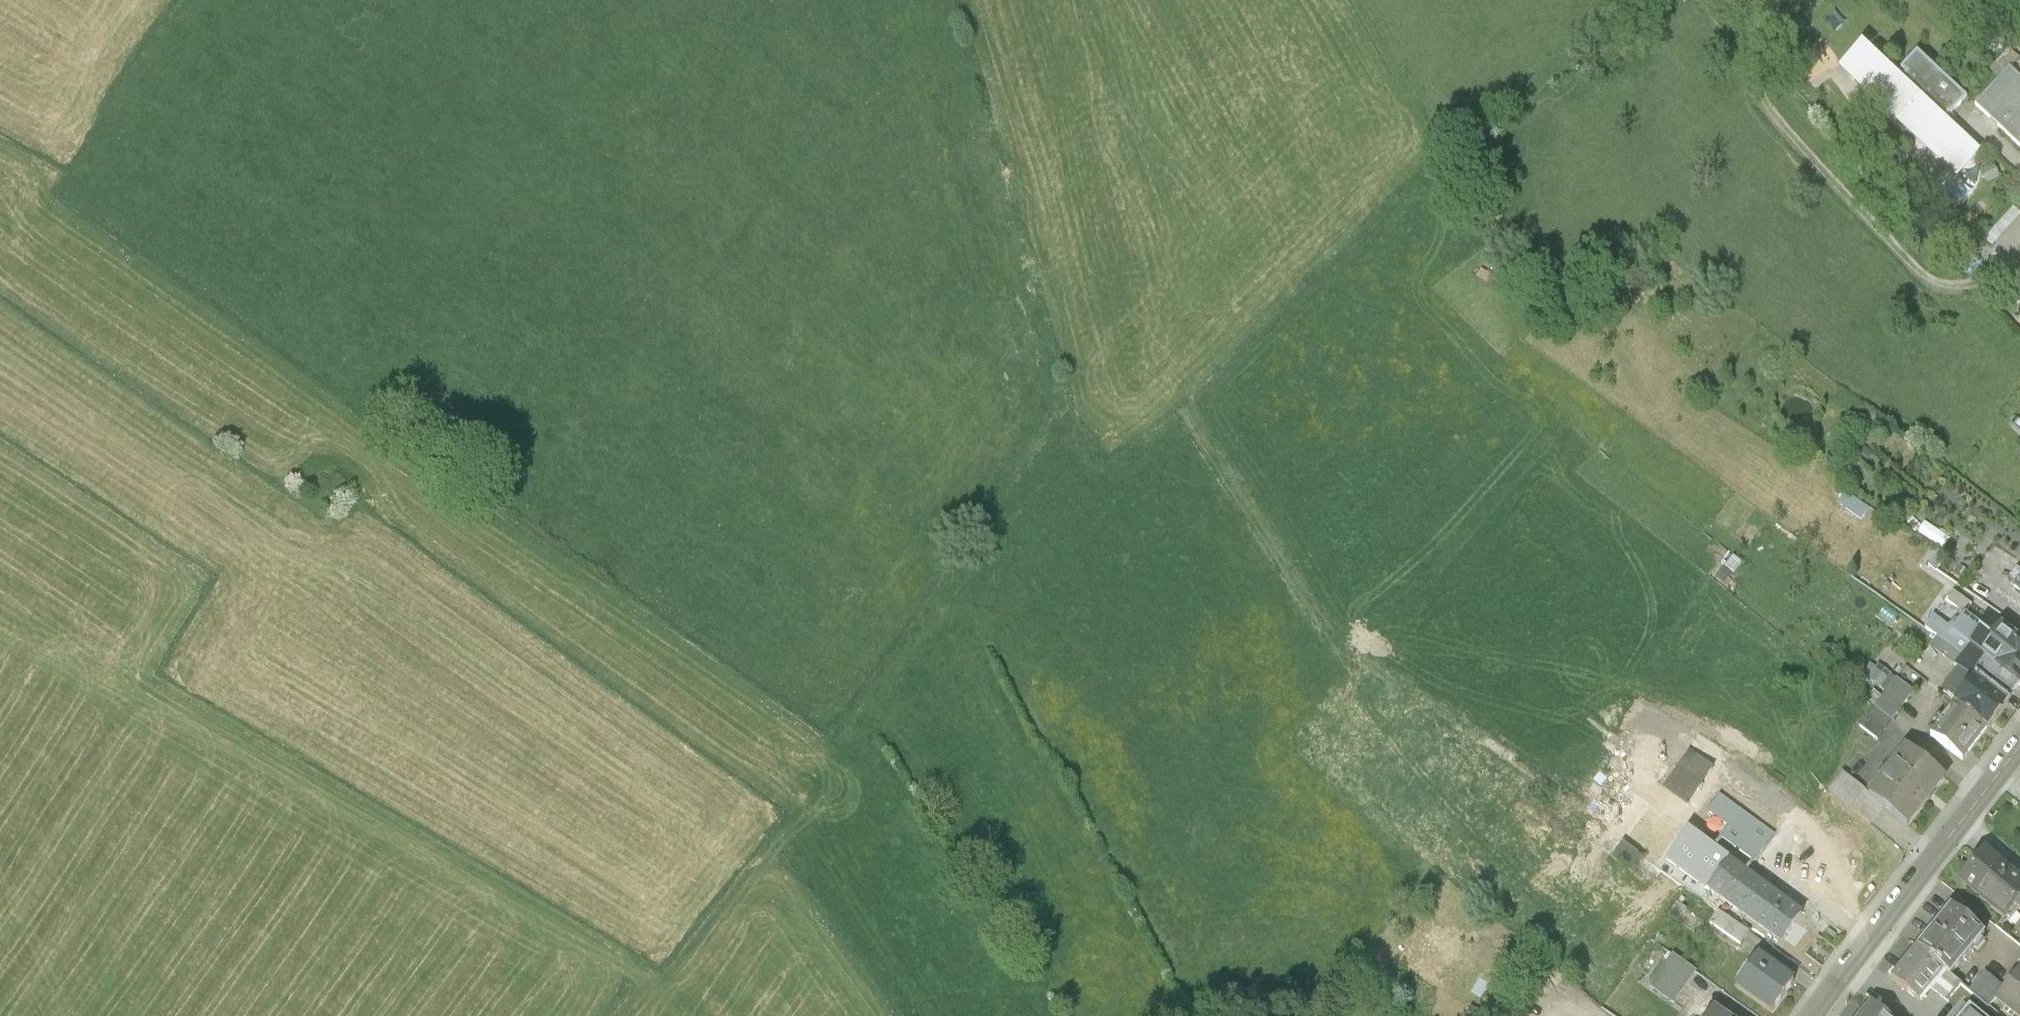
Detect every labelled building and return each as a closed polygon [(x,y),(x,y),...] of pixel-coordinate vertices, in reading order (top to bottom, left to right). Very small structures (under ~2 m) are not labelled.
[(1968,100),(1918,54),(1901,72),(1902,73),(1894,82),(1861,52),(1845,70),(1958,174),(1975,156),(1942,126),(1950,117),(1951,118),(1968,100)] [(2011,98),(2019,88),(2019,81),(2010,72),(1976,108),(2019,148),(2019,106),(2011,98)] [(2011,98),(2019,106),(2019,88),(2011,98)] [(1918,533),(1946,547),(1951,537),(1923,522),(1918,533)] [(1973,607),(1954,593),(1946,603),(1966,617),(1973,607)] [(1983,657),(1996,640),(1995,640),(1966,617),(1952,634),(1964,643),(1971,648),(1983,657)] [(2002,631),(1995,640),(1996,640),(1983,657),(2019,686),(2019,650),(2012,644),(2015,641),(2002,631)] [(1965,657),(1971,648),(1964,643),(1958,651),(1965,657)] [(2019,687),(2019,686),(1983,657),(1971,648),(1965,657),(1963,659),(2013,696),(2019,687)] [(2013,696),(1963,659),(1956,668),(1974,682),(1974,681),(2006,706),(2013,696)] [(1884,691),(1894,677),(1871,660),(1861,673),(1884,691)] [(1987,731),(2006,706),(1974,681),(1974,682),(1970,687),(1956,676),(1948,687),(1962,698),(1955,706),(1987,731)] [(1897,680),(1875,708),(1892,722),(1914,694),(1897,680)] [(1955,705),(1931,736),(1963,762),(1987,731),(1955,706),(1955,705)] [(1878,740),(1892,722),(1875,708),(1860,726),(1878,740)] [(1944,779),(1906,748),(1894,762),(1899,767),(1885,784),(1880,779),(1869,793),(1868,794),(1882,806),(1907,825),(1944,779)] [(1674,771),(1697,786),(1707,770),(1684,755),(1674,771)] [(1697,786),(1674,771),(1660,792),(1683,807),(1697,786)] [(1869,793),(1842,771),(1828,789),(1869,822),(1882,806),(1868,794),(1869,793)] [(1769,836),(1716,799),(1701,821),(1691,836),(1724,860),(1743,873),(1769,836)] [(1691,836),(1686,833),(1670,856),(1666,861),(1667,862),(1704,888),(1724,860),(1691,836)] [(1660,873),(1667,862),(1666,861),(1670,856),(1649,841),(1637,858),(1660,873)] [(1637,858),(1621,847),(1614,857),(1630,868),(1637,858)] [(1987,855),(1962,884),(2005,920),(2015,908),(2019,912),(2019,882),(1987,855)] [(1743,873),(1724,860),(1704,888),(1739,913),(1759,884),(1743,873)] [(1637,872),(1636,875),(1637,879),(1639,882),(1642,884),(1645,884),(1649,884),(1652,882),(1654,879),(1655,875),(1654,872),(1652,869),(1649,867),(1645,866),(1642,867),(1639,869),(1637,872)] [(1800,913),(1769,891),(1759,884),(1739,913),(1781,942),(1800,913)] [(1954,909),(1919,950),(1946,972),(1952,977),(1986,936),(1954,909)] [(1750,935),(1724,916),(1716,926),(1743,945),(1750,935)] [(1919,950),(1893,981),(1920,1004),(1932,990),(1946,972),(1919,950)] [(1794,983),(1759,957),(1736,988),(1771,1014),(1794,983)] [(1692,973),(1669,958),(1649,990),(1672,1005),(1690,976),(1692,973)] [(1997,999),(2018,1015),(2019,1015),(2019,971),(2005,990),(1997,999)] [(2005,990),(1985,974),(1970,992),(1989,1008),(1997,999),(2005,990)] [(1872,1005),(1863,1015),(1885,1015),(1872,1005)]
